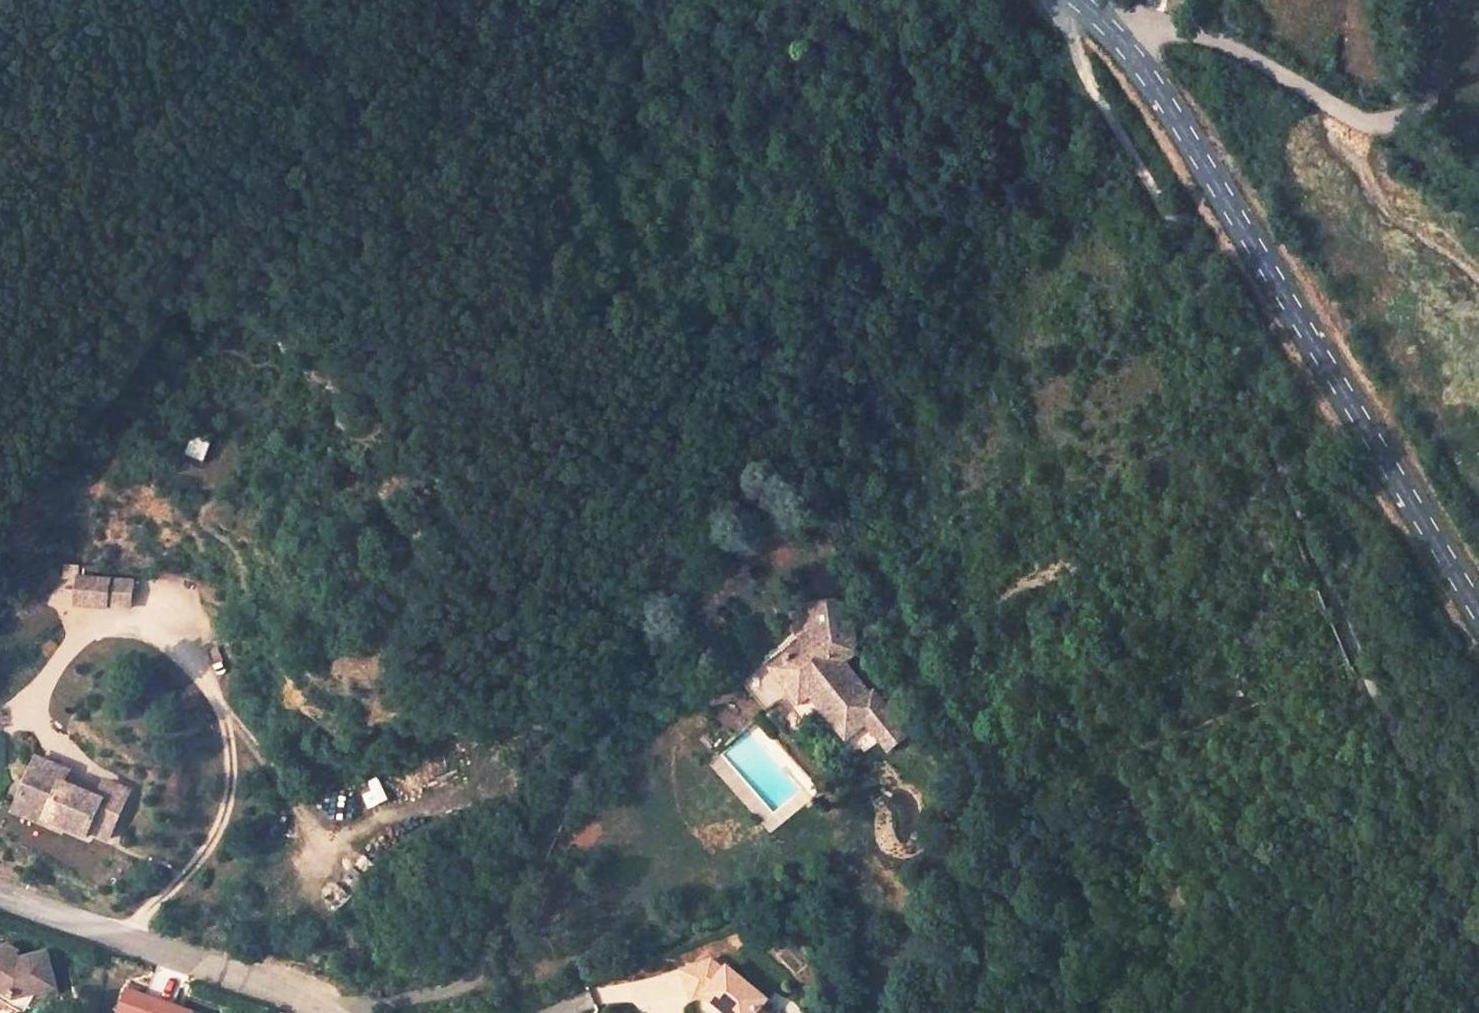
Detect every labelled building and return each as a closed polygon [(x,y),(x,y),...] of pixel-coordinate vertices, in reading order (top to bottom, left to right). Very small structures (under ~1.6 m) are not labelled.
[(66,573),(81,573),(82,558),(67,558),(66,573)] [(81,573),(80,600),(110,601),(111,575),(81,573)] [(111,575),(110,601),(133,602),(134,577),(111,575)] [(865,720),(888,749),(905,735),(882,706),(878,709),(839,661),(852,650),(849,630),(832,600),(808,603),(813,634),(772,668),(766,660),(741,680),(765,710),(790,690),(799,700),(808,692),(845,737),(865,720)] [(866,669),(878,685),(898,671),(888,653),(866,669)] [(742,691),(716,715),(735,736),(737,734),(729,725),(729,724),(729,722),(730,721),(731,720),(732,719),(734,718),(736,718),(744,727),(761,712),(742,691)] [(93,824),(112,833),(134,785),(110,775),(104,790),(68,775),(73,764),(43,751),(28,787),(55,798),(49,812),(91,829),(93,824)] [(49,812),(55,798),(28,787),(20,805),(47,817),(49,812)] [(5,1003),(10,993),(19,998),(33,995),(55,991),(47,953),(20,959),(14,956),(17,951),(3,944),(0,945),(0,1000),(5,1003)] [(758,1007),(765,998),(727,966),(723,970),(710,959),(681,970),(692,998),(704,993),(728,1012),(765,1012),(758,1007)] [(5,1003),(24,1012),(33,995),(19,998),(10,993),(5,1003)]
